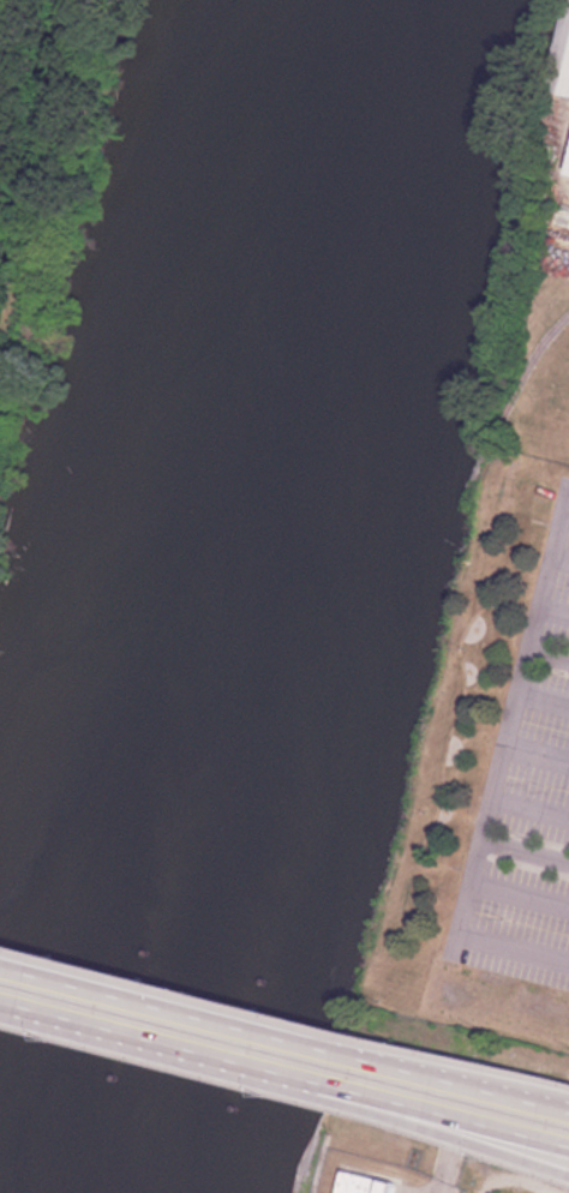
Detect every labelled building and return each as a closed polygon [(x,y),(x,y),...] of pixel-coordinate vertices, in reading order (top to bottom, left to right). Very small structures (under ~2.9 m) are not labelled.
[(550,90),(568,13),(568,95),(550,90)] [(399,1182),(396,1192),(339,1192),(346,1169),(399,1182)]
